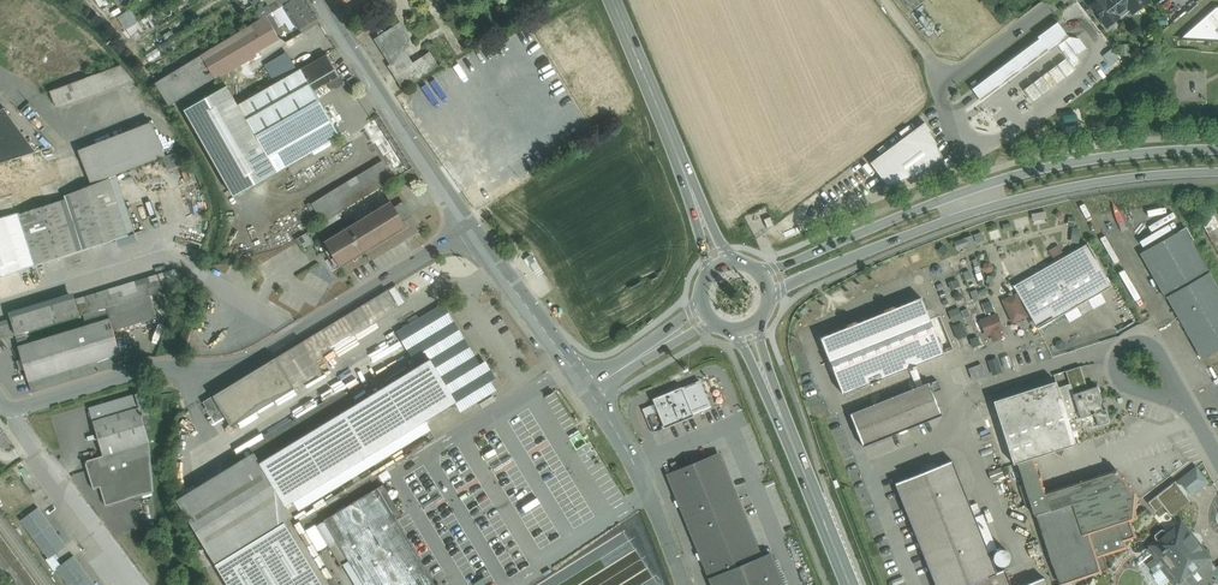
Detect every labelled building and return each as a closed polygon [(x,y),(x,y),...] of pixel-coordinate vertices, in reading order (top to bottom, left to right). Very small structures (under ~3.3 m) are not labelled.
[(257,4),(264,14),(270,10),(268,7),(271,5),(268,0),(264,0),(257,4)] [(268,7),(270,10),(272,13),(284,6),(293,0),(279,0),(271,5),(268,7)] [(284,6),(287,9),(285,10),(296,27),(297,26),(300,30),(306,26),(308,28),(313,25),(311,23),(317,19),(305,0),(293,0),(284,6)] [(1105,0),(1098,0),(1091,5),(1107,26),(1118,18),(1116,15),(1105,1),(1105,0)] [(1105,1),(1116,15),(1127,6),(1123,0),(1106,0),(1105,1)] [(1148,0),(1123,0),(1127,6),(1132,13),(1133,12),(1140,13),(1141,7),(1148,1),(1148,0)] [(1181,37),(1182,38),(1217,41),(1217,7),(1216,7),(1181,37)] [(281,30),(271,13),(266,16),(276,33),(281,30)] [(266,16),(204,54),(217,77),(257,53),(256,51),(279,38),(276,33),(266,16)] [(1057,22),(1037,37),(1039,39),(972,89),(981,101),(1047,50),(1049,52),(1058,46),(1069,37),(1068,37),(1057,22)] [(138,23),(127,30),(130,36),(142,29),(138,23)] [(400,26),(386,35),(383,30),(378,34),(381,39),(378,41),(394,65),(392,67),(398,78),(402,75),(407,84),(436,65),(430,56),(413,67),(402,51),(409,40),(400,26)] [(1079,38),(1068,37),(1069,37),(1058,46),(1072,65),(1079,60),(1076,56),(1086,48),(1079,38)] [(1102,54),(1110,64),(1118,57),(1110,48),(1102,54)] [(204,54),(156,84),(170,105),(217,77),(204,54)] [(327,54),(301,69),(314,91),(330,81),(333,87),(336,88),(342,85),(343,82),(327,54)] [(264,65),(275,84),(289,76),(278,57),(264,65)] [(120,66),(49,91),(54,105),(125,80),(120,66)] [(314,91),(301,69),(289,76),(275,84),(238,106),(227,86),(185,110),(234,196),(340,136),(314,91)] [(1056,84),(1047,72),(1043,76),(1051,88),(1056,84)] [(93,105),(102,130),(148,113),(139,89),(93,105)] [(10,160),(36,152),(4,108),(0,110),(0,163),(10,160)] [(925,122),(870,163),(887,186),(944,165),(935,140),(929,133),(931,131),(925,122)] [(152,125),(81,156),(92,185),(164,156),(152,125)] [(36,152),(10,160),(13,170),(44,161),(41,150),(36,152)] [(0,163),(0,199),(20,192),(17,183),(13,170),(10,160),(0,163)] [(390,163),(317,207),(326,221),(398,177),(390,163)] [(58,168),(28,177),(32,189),(62,179),(58,168)] [(116,176),(110,179),(128,236),(135,233),(116,176)] [(110,179),(65,196),(65,199),(82,251),(128,236),(110,179)] [(43,194),(20,201),(24,211),(46,202),(43,194)] [(65,199),(20,214),(37,265),(82,251),(65,199)] [(390,201),(324,242),(340,267),(406,227),(390,201)] [(1170,206),(1126,226),(1134,244),(1178,224),(1170,206)] [(37,265),(20,214),(19,212),(5,217),(22,270),(37,265)] [(5,217),(0,218),(0,248),(9,274),(22,270),(5,217)] [(1217,252),(1217,229),(1208,234),(1217,252)] [(1185,230),(1143,254),(1166,296),(1209,272),(1185,230)] [(954,238),(956,251),(975,247),(974,239),(982,237),(981,233),(954,238)] [(1087,244),(1013,286),(1038,328),(1111,286),(1087,244)] [(9,274),(0,248),(0,277),(9,274)] [(175,269),(74,300),(79,316),(114,305),(140,297),(150,294),(180,285),(175,269)] [(1166,296),(1202,359),(1217,350),(1217,289),(1209,272),(1166,296)] [(387,290),(276,358),(294,388),(322,372),(314,359),(398,308),(387,290)] [(150,294),(140,297),(145,315),(156,312),(150,294)] [(140,297),(114,305),(120,323),(145,315),(140,297)] [(921,297),(894,308),(893,306),(884,310),(885,312),(856,323),(856,321),(846,325),(847,327),(820,338),(843,394),(870,383),(870,386),(880,382),(879,380),(907,368),(908,371),(917,367),(917,365),(943,354),(921,297)] [(74,300),(12,318),(17,335),(79,316),(74,300)] [(422,365),(261,463),(287,506),(458,401),(464,411),(495,392),(490,384),(495,381),(484,362),(479,366),(442,306),(401,331),(422,365)] [(960,319),(961,319),(957,308),(946,312),(957,338),(966,334),(960,319)] [(981,335),(990,334),(990,339),(1001,338),(998,315),(979,317),(981,335)] [(12,318),(0,322),(0,340),(17,335),(12,318)] [(20,347),(18,347),(29,382),(78,366),(120,353),(110,319),(30,344),(20,347)] [(28,338),(18,341),(20,347),(30,344),(28,338)] [(120,353),(78,366),(81,377),(124,364),(120,353)] [(986,360),(990,374),(1000,371),(995,357),(986,360)] [(256,370),(213,396),(203,402),(216,422),(225,416),(231,427),(294,388),(276,358),(256,370)] [(971,377),(983,374),(980,364),(969,366),(971,377)] [(78,366),(29,382),(32,392),(81,377),(78,366)] [(1080,366),(1065,371),(1069,384),(1073,394),(1087,389),(1080,366)] [(929,382),(850,414),(863,447),(942,415),(933,393),(941,390),(937,380),(930,383),(929,382)] [(700,381),(682,388),(692,413),(710,406),(700,381)] [(1056,381),(993,401),(1013,464),(1018,463),(1034,457),(1052,452),(1061,456),(1065,449),(1063,448),(1076,444),(1071,429),(1058,387),(1056,381)] [(1087,389),(1073,394),(1069,384),(1058,387),(1071,429),(1082,425),(1083,423),(1083,422),(1087,421),(1089,427),(1091,428),(1108,423),(1109,420),(1105,409),(1102,410),(1099,403),(1101,399),(1097,386),(1087,389)] [(682,387),(653,399),(654,401),(657,411),(664,428),(694,416),(692,413),(682,388),(682,387)] [(104,418),(94,422),(104,456),(150,443),(142,417),(150,415),(147,406),(152,404),(148,390),(100,405),(104,418)] [(654,401),(641,406),(645,416),(657,411),(654,401)] [(100,405),(90,408),(94,422),(104,418),(100,405)] [(104,456),(86,462),(94,490),(101,488),(106,506),(154,492),(150,443),(104,456)] [(261,463),(252,448),(174,495),(213,559),(281,517),(291,512),(287,506),(261,463)] [(667,474),(712,584),(783,584),(770,553),(761,557),(719,453),(667,474)] [(1034,457),(1018,463),(1035,515),(1037,515),(1051,510),(1034,457)] [(1005,569),(997,572),(989,552),(993,551),(994,553),(993,556),(993,560),(995,563),(997,565),(1000,566),(1003,566),(1006,565),(1008,562),(1010,559),(1010,556),(1009,553),(1007,551),(1004,550),(1001,549),(997,550),(983,514),(975,517),(952,461),(895,483),(935,584),(1011,584),(1005,569)] [(1196,468),(1176,483),(1187,497),(1206,482),(1196,468)] [(1114,471),(1067,487),(1073,503),(1072,503),(1087,550),(1090,559),(1101,555),(1125,547),(1122,539),(1134,536),(1128,520),(1129,520),(1131,519),(1131,518),(1134,494),(1134,493),(1116,472),(1115,472),(1115,471),(1114,471)] [(378,488),(325,520),(365,584),(437,584),(378,488)] [(1051,510),(1037,515),(1052,562),(1087,550),(1072,503),(1051,510)] [(39,509),(21,521),(48,558),(66,545),(39,509)] [(281,517),(213,559),(229,584),(322,584),(281,517)] [(1180,522),(1166,533),(1164,530),(1161,530),(1155,535),(1155,538),(1157,541),(1150,546),(1150,547),(1148,549),(1155,558),(1148,564),(1154,572),(1160,567),(1172,582),(1177,577),(1179,579),(1181,579),(1182,578),(1187,584),(1186,584),(1211,584),(1216,581),(1210,573),(1211,572),(1203,562),(1209,558),(1180,522)] [(618,524),(548,572),(548,584),(660,584),(618,524)] [(1087,550),(1052,562),(1061,583),(1071,580),(1095,572),(1090,559),(1087,550)] [(1101,555),(1090,559),(1095,572),(1105,569),(1102,560),(1103,560),(1101,555)] [(57,569),(69,584),(96,584),(74,557),(57,569)]
